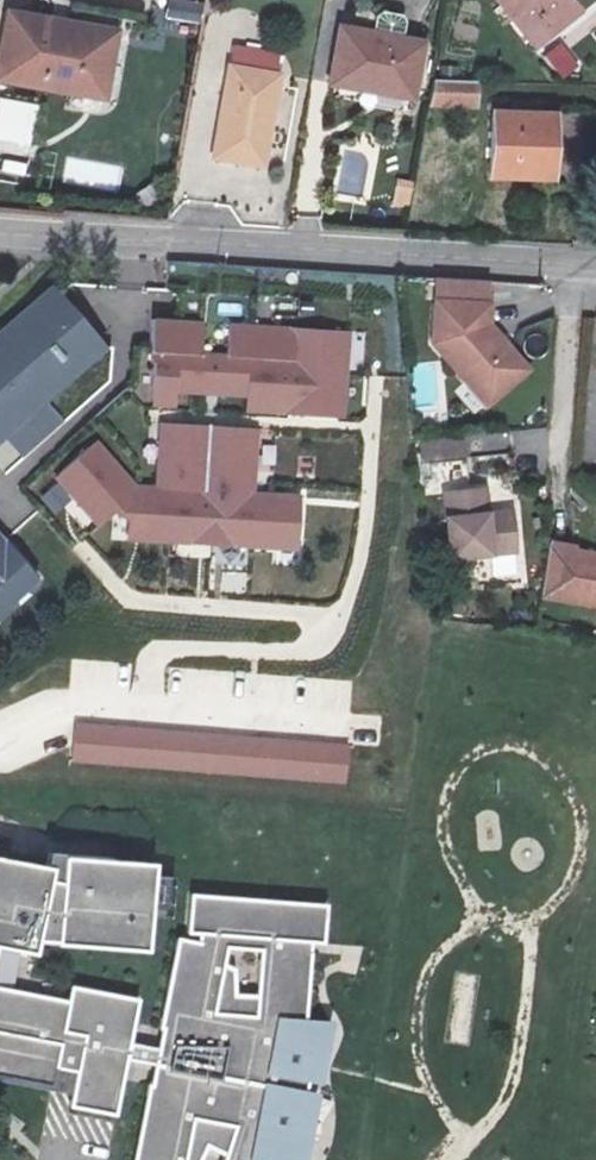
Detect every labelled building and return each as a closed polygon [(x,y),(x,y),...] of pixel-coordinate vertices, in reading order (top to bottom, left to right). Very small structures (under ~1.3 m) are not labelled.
[(203,0),(199,0),(157,5),(160,27),(205,22),(203,0)] [(530,40),(569,10),(561,0),(499,0),(530,40)] [(570,0),(561,0),(569,10),(530,40),(536,47),(555,32),(553,30),(578,11),(570,0)] [(124,46),(6,24),(0,55),(0,91),(112,112),(124,46)] [(331,91),(373,99),(375,89),(415,97),(423,50),(341,35),(331,91)] [(563,41),(544,56),(563,80),(582,65),(563,41)] [(236,45),(232,65),(276,74),(280,55),(236,45)] [(282,76),(276,74),(232,65),(230,64),(210,162),(264,172),(282,76)] [(436,79),(431,107),(474,110),(477,81),(436,79)] [(414,108),(415,97),(375,89),(373,99),(414,108)] [(40,105),(0,97),(0,152),(30,158),(40,105)] [(556,177),(559,115),(499,112),(496,175),(556,177)] [(340,151),(339,200),(373,201),(374,151),(340,151)] [(397,180),(392,204),(409,207),(413,183),(397,180)] [(103,351),(53,290),(0,334),(0,441),(103,351)] [(487,305),(433,303),(431,344),(467,385),(475,378),(493,400),(526,372),(507,350),(499,349),(493,343),(498,339),(486,325),(487,305)] [(159,321),(155,406),(175,407),(176,392),(250,395),(249,413),(344,417),(348,332),(232,326),(230,357),(200,355),(202,324),(159,321)] [(414,363),(417,415),(446,413),(443,361),(414,363)] [(475,378),(467,385),(485,406),(493,400),(475,378)] [(256,429),(162,424),(158,488),(139,488),(100,446),(59,478),(98,525),(118,510),(130,518),(129,541),(297,550),(302,496),(253,495),(256,429)] [(419,443),(421,464),(466,460),(464,439),(419,443)] [(463,467),(427,471),(428,487),(421,488),(421,497),(466,493),(463,467)] [(446,566),(511,561),(507,522),(482,524),(479,499),(441,502),(446,566)] [(38,584),(0,540),(0,617),(38,584)] [(548,551),(541,606),(595,613),(595,562),(573,559),(573,555),(548,551)] [(77,727),(74,759),(346,781),(349,748),(77,727)] [(39,958),(42,949),(151,956),(152,919),(172,919),(171,876),(152,876),(152,861),(42,851),(40,862),(0,855),(0,951),(39,958)] [(68,1096),(66,1108),(120,1119),(128,1061),(149,1067),(131,1159),(305,1159),(316,1094),(303,1092),(305,1081),(320,1083),(331,1021),(308,1020),(311,950),(312,947),(330,947),(330,904),(186,892),(182,934),(195,937),(195,940),(173,936),(154,1028),(159,1029),(155,1048),(134,1043),(142,998),(65,983),(63,999),(0,985),(0,1084),(68,1096)]
